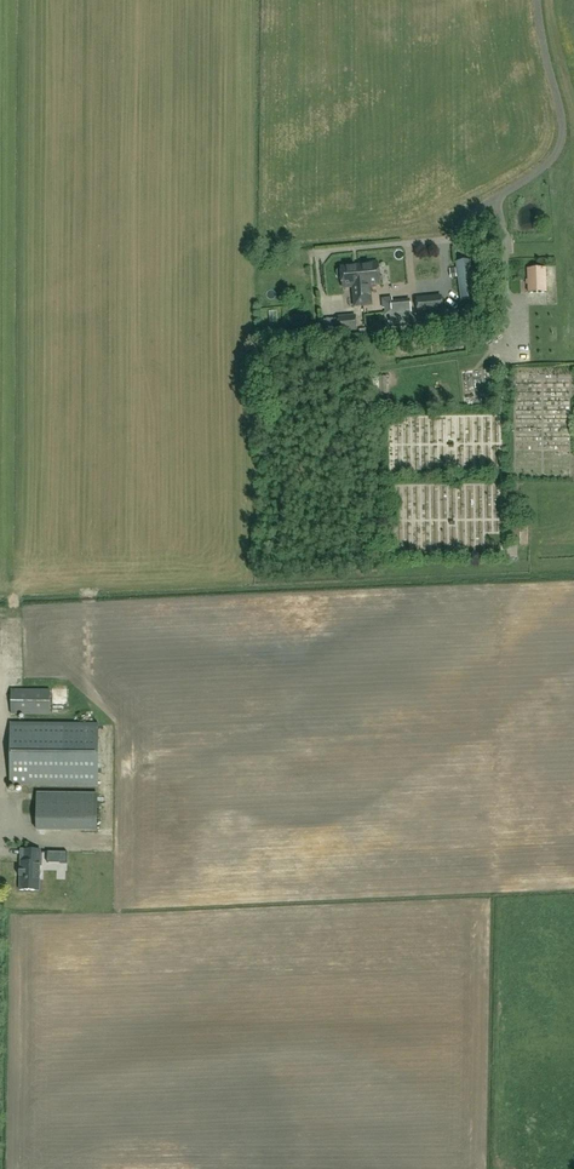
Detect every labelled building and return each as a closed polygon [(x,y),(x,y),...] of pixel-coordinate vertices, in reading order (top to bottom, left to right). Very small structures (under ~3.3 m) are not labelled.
[(456,262),(462,301),(476,299),(470,260),(456,262)] [(366,265),(361,265),(362,275),(359,276),(360,286),(361,286),(363,306),(371,305),(370,285),(380,284),(378,263),(375,264),(375,262),(366,263),(366,265)] [(362,275),(361,265),(341,267),(341,268),(338,269),(337,271),(337,276),(339,278),(342,278),(343,288),(353,287),(354,301),(355,306),(363,306),(361,286),(360,286),(359,276),(362,275)] [(545,269),(527,269),(528,293),(546,292),(545,269)] [(442,296),(416,298),(418,313),(443,311),(442,296)] [(411,311),(410,302),(391,303),(391,304),(392,304),(392,307),(386,307),(387,314),(411,311)] [(357,330),(356,316),(338,317),(340,331),(357,330)] [(387,394),(387,377),(379,377),(379,394),(387,394)] [(470,392),(472,406),(480,405),(478,391),(470,392)] [(12,642),(13,650),(23,649),(23,641),(12,642)] [(50,691),(11,691),(11,716),(50,715),(50,691)] [(98,725),(89,725),(11,725),(11,786),(89,786),(99,786),(98,725)] [(37,830),(97,831),(98,794),(37,794),(37,830)] [(20,891),(39,891),(40,850),(25,850),(24,863),(21,863),(20,891)] [(49,853),(49,862),(68,863),(68,853),(49,853)]
